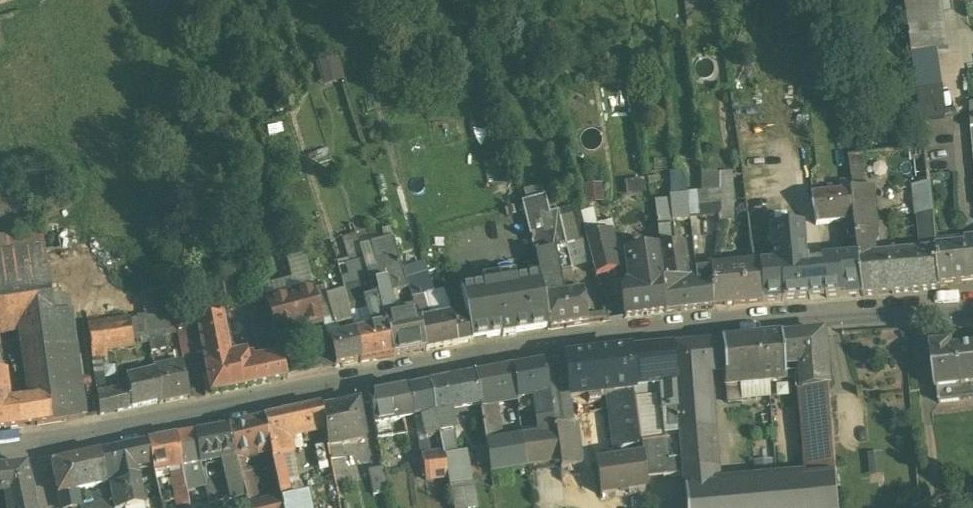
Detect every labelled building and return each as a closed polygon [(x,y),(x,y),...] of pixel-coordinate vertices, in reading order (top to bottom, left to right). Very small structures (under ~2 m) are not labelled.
[(912,54),(937,50),(948,49),(941,0),(905,0),(912,54)] [(937,50),(912,54),(921,119),(945,116),(937,50)] [(341,57),(319,61),(323,84),(345,80),(341,57)] [(862,155),(849,157),(853,191),(866,189),(862,155)] [(719,176),(702,167),(703,219),(719,216),(719,176)] [(719,216),(721,223),(731,222),(729,175),(719,176),(719,216)] [(866,189),(853,191),(856,220),(859,251),(859,256),(875,255),(875,245),(877,231),(873,188),(866,189)] [(853,191),(813,195),(815,209),(817,223),(844,221),(856,220),(853,191)] [(686,195),(670,196),(671,200),(672,220),(689,219),(686,195)] [(559,211),(550,214),(545,196),(521,202),(534,251),(539,276),(559,273),(572,270),(559,212),(559,211)] [(671,200),(654,201),(657,226),(673,225),(672,220),(671,200)] [(579,206),(559,212),(572,270),(593,263),(586,237),(579,206)] [(933,214),(920,215),(924,250),(936,249),(936,240),(933,214)] [(859,251),(856,220),(844,221),(845,237),(843,237),(845,253),(859,251)] [(673,225),(657,226),(659,246),(660,246),(674,244),(673,225)] [(57,226),(40,228),(41,234),(42,234),(45,251),(45,252),(61,250),(59,234),(57,226)] [(803,226),(769,229),(774,270),(759,272),(761,300),(761,303),(810,298),(807,268),(803,226)] [(606,231),(586,237),(593,263),(596,275),(616,269),(606,231)] [(70,233),(59,234),(61,250),(71,249),(70,233)] [(0,240),(0,258),(45,251),(42,234),(41,234),(0,240)] [(936,240),(936,249),(940,282),(972,279),(972,236),(936,240)] [(393,239),(372,244),(378,269),(366,272),(369,280),(370,280),(373,296),(377,296),(378,303),(379,303),(392,300),(390,293),(409,288),(404,275),(393,239)] [(357,240),(344,243),(350,263),(363,260),(357,240)] [(674,244),(660,246),(662,266),(684,264),(685,263),(682,244),(674,244)] [(658,249),(640,251),(641,266),(628,268),(631,285),(661,281),(663,280),(658,249)] [(924,250),(875,255),(878,292),(940,286),(940,282),(936,249),(924,250)] [(0,258),(0,325),(23,321),(54,317),(54,316),(51,299),(45,252),(45,251),(0,258)] [(303,254),(287,259),(293,278),(263,286),(266,299),(313,287),(314,287),(304,253),(303,254)] [(875,255),(859,256),(860,263),(863,294),(878,292),(875,255)] [(350,263),(346,264),(351,284),(370,280),(369,280),(366,272),(363,260),(350,263)] [(860,263),(823,267),(826,297),(863,294),(860,263)] [(684,264),(662,266),(664,280),(686,278),(687,278),(684,264)] [(753,265),(710,268),(711,276),(713,304),(761,300),(759,272),(758,264),(753,265)] [(826,297),(823,267),(815,268),(807,268),(810,298),(818,298),(826,297)] [(559,273),(539,276),(544,297),(563,294),(562,286),(559,273)] [(421,274),(406,279),(409,288),(412,298),(426,293),(421,274)] [(539,276),(461,289),(465,309),(472,338),(503,333),(503,335),(516,332),(516,330),(549,325),(547,311),(544,297),(539,276)] [(711,276),(696,278),(687,278),(686,278),(675,279),(676,290),(679,289),(681,309),(714,306),(713,304),(711,276)] [(663,280),(661,281),(664,311),(681,309),(679,289),(676,290),(675,279),(664,280),(663,280)] [(377,296),(373,296),(370,280),(351,284),(344,286),(345,290),(347,301),(350,312),(366,309),(380,306),(379,303),(378,303),(377,296)] [(631,285),(625,286),(622,290),(625,316),(664,311),(661,281),(631,285)] [(572,284),(562,286),(563,294),(574,292),(572,284)] [(313,287),(266,299),(276,334),(308,326),(308,325),(323,320),(313,287)] [(130,318),(134,344),(149,342),(148,336),(162,333),(177,331),(169,288),(141,293),(145,316),(130,318)] [(461,289),(444,292),(450,308),(463,310),(465,309),(461,289)] [(345,290),(333,293),(336,304),(347,301),(345,290)] [(563,294),(544,297),(547,311),(549,325),(550,328),(588,322),(583,291),(574,292),(563,294)] [(426,293),(412,298),(417,314),(419,323),(433,321),(432,316),(426,293)] [(63,297),(51,299),(54,316),(70,314),(68,302),(63,297)] [(392,300),(379,303),(380,306),(384,320),(396,318),(392,300)] [(336,304),(320,308),(323,319),(350,313),(350,312),(347,301),(336,304)] [(380,306),(366,309),(370,323),(377,328),(385,327),(384,320),(380,306)] [(450,308),(449,308),(450,312),(452,317),(458,343),(472,340),(467,318),(465,309),(463,310),(450,308)] [(450,312),(432,316),(433,321),(452,317),(450,312)] [(85,416),(70,314),(54,316),(54,317),(68,419),(85,416)] [(396,318),(384,320),(385,327),(393,355),(426,349),(419,323),(417,314),(396,318)] [(54,317),(23,321),(34,398),(38,423),(68,419),(54,317)] [(222,317),(197,322),(197,323),(203,350),(227,345),(222,317)] [(419,323),(426,349),(458,343),(452,317),(433,321),(419,323)] [(130,318),(88,323),(93,357),(92,357),(92,358),(107,355),(106,348),(134,344),(130,318)] [(352,319),(345,321),(348,333),(355,332),(354,327),(352,319)] [(197,323),(177,327),(182,354),(203,350),(197,323)] [(377,328),(371,329),(369,325),(354,327),(355,332),(357,340),(362,339),(362,340),(367,339),(370,359),(393,355),(385,327),(377,328)] [(348,333),(328,338),(333,354),(336,365),(361,360),(357,340),(355,332),(348,333)] [(825,332),(781,336),(783,364),(799,362),(800,367),(827,364),(825,332)] [(162,333),(148,336),(149,342),(151,350),(166,347),(162,333)] [(781,336),(721,342),(723,372),(724,384),(727,384),(740,383),(785,379),(783,364),(781,336)] [(367,339),(362,340),(362,339),(357,340),(361,360),(361,361),(370,359),(367,339)] [(721,342),(702,343),(704,373),(723,372),(721,342)] [(702,343),(673,346),(676,382),(676,387),(705,385),(704,373),(702,343)] [(930,346),(935,389),(937,389),(960,386),(962,399),(972,397),(972,347),(956,349),(956,351),(953,351),(952,343),(930,346)] [(282,358),(255,364),(252,354),(230,359),(227,345),(203,350),(211,393),(243,387),(287,377),(284,367),(282,358)] [(673,346),(628,350),(633,386),(659,384),(676,382),(673,346)] [(628,350),(565,358),(565,359),(570,397),(588,395),(589,400),(601,399),(600,394),(609,393),(634,390),(633,386),(628,350)] [(306,373),(336,365),(333,354),(303,362),(306,373)] [(565,359),(543,362),(548,393),(549,396),(551,408),(561,407),(569,412),(571,411),(570,397),(565,359)] [(183,361),(154,367),(155,372),(160,402),(190,396),(183,361)] [(287,377),(306,373),(303,362),(284,367),(287,377)] [(543,362),(511,367),(517,397),(517,400),(548,393),(543,362)] [(827,364),(800,367),(801,389),(829,386),(827,364)] [(511,367),(474,374),(479,405),(480,409),(492,407),(493,402),(517,397),(511,367)] [(38,424),(38,423),(34,398),(8,402),(5,372),(0,373),(0,429),(38,424)] [(155,372),(127,378),(129,390),(98,398),(100,414),(132,407),(132,406),(159,400),(159,402),(160,402),(155,372)] [(474,374),(429,383),(435,414),(479,405),(474,374)] [(676,382),(659,384),(660,394),(661,411),(664,411),(678,410),(676,387),(676,382)] [(429,383),(409,387),(414,415),(421,414),(426,436),(439,433),(435,414),(429,383)] [(740,383),(727,384),(728,401),(742,399),(740,383)] [(659,384),(633,386),(634,390),(635,397),(660,394),(659,384)] [(705,385),(676,387),(682,459),(683,474),(684,489),(714,486),(705,385)] [(833,427),(829,386),(801,389),(805,430),(833,427)] [(960,386),(937,389),(938,401),(962,399),(960,386)] [(398,389),(369,395),(375,424),(389,421),(414,415),(409,387),(398,389)] [(634,390),(609,393),(610,399),(617,399),(619,416),(619,420),(624,419),(627,441),(630,458),(635,490),(636,500),(631,500),(632,507),(647,505),(645,488),(646,478),(645,477),(641,442),(635,397),(634,390)] [(617,399),(610,399),(612,416),(619,416),(617,399)] [(358,402),(321,410),(324,427),(328,446),(365,438),(358,402)] [(320,406),(264,418),(268,439),(285,435),(324,427),(321,410),(320,406)] [(492,407),(480,409),(485,445),(498,443),(496,424),(492,407)] [(569,412),(561,407),(551,408),(553,417),(555,434),(559,461),(561,469),(581,467),(575,425),(572,425),(571,411),(569,412)] [(678,410),(664,411),(669,461),(682,459),(678,410)] [(421,414),(414,415),(419,442),(427,441),(426,436),(421,414)] [(619,420),(619,416),(612,416),(615,438),(627,436),(624,419),(619,420)] [(553,417),(541,418),(543,435),(555,434),(553,417)] [(264,418),(228,426),(235,456),(235,457),(270,449),(268,439),(264,418)] [(389,421),(375,424),(377,437),(392,435),(389,421)] [(228,426),(195,432),(200,462),(221,458),(235,456),(228,426)] [(833,427),(805,430),(809,478),(837,476),(833,427)] [(452,431),(439,433),(442,451),(443,455),(456,453),(452,431)] [(195,432),(176,435),(182,466),(199,463),(199,462),(200,462),(195,432)] [(543,435),(522,438),(526,466),(559,461),(555,434),(543,435)] [(176,435),(148,441),(152,462),(154,471),(182,466),(176,435)] [(285,435),(268,439),(270,449),(272,460),(289,456),(285,435)] [(498,443),(485,445),(490,472),(526,466),(522,438),(498,443)] [(662,440),(641,442),(645,477),(646,478),(683,474),(682,459),(669,461),(664,462),(662,440)] [(148,441),(100,451),(106,481),(108,480),(137,474),(135,466),(152,462),(148,441)] [(427,441),(419,442),(422,455),(430,453),(428,441),(427,441)] [(100,451),(51,462),(58,493),(71,490),(107,482),(106,481),(100,451)] [(430,453),(422,455),(426,478),(447,476),(446,471),(443,455),(442,451),(430,453)] [(456,453),(443,455),(446,471),(468,467),(469,467),(466,451),(456,453)] [(289,456),(272,460),(277,486),(293,482),(289,456)] [(344,477),(340,457),(330,459),(335,485),(349,482),(348,476),(344,477)] [(630,458),(595,463),(601,495),(635,490),(630,458)] [(236,459),(222,463),(226,477),(240,473),(236,459)] [(199,463),(182,466),(186,486),(186,487),(205,483),(199,463)] [(0,469),(0,493),(5,493),(8,507),(35,507),(27,466),(0,469)] [(182,466),(154,471),(154,472),(164,470),(164,475),(171,474),(171,472),(183,471),(182,466)] [(383,467),(369,470),(373,493),(387,491),(383,467)] [(468,467),(446,471),(447,476),(449,486),(470,482),(468,467)] [(183,471),(171,472),(171,474),(173,488),(186,486),(183,471)] [(240,473),(226,477),(231,496),(246,492),(240,473)] [(108,480),(114,507),(124,507),(144,503),(138,474),(137,474),(108,480)] [(777,481),(780,507),(839,507),(837,476),(809,478),(777,481)] [(684,489),(685,507),(780,507),(777,481),(714,486),(684,489)] [(449,486),(453,507),(467,507),(475,507),(470,482),(449,486)] [(186,486),(173,488),(177,506),(189,504),(186,487),(186,486)] [(58,493),(62,507),(64,507),(70,507),(74,506),(74,505),(71,490),(58,493)] [(108,491),(98,493),(101,504),(110,502),(108,491)] [(308,494),(281,499),(283,507),(311,507),(308,494)] [(250,507),(282,507),(280,499),(275,500),(250,507)]
